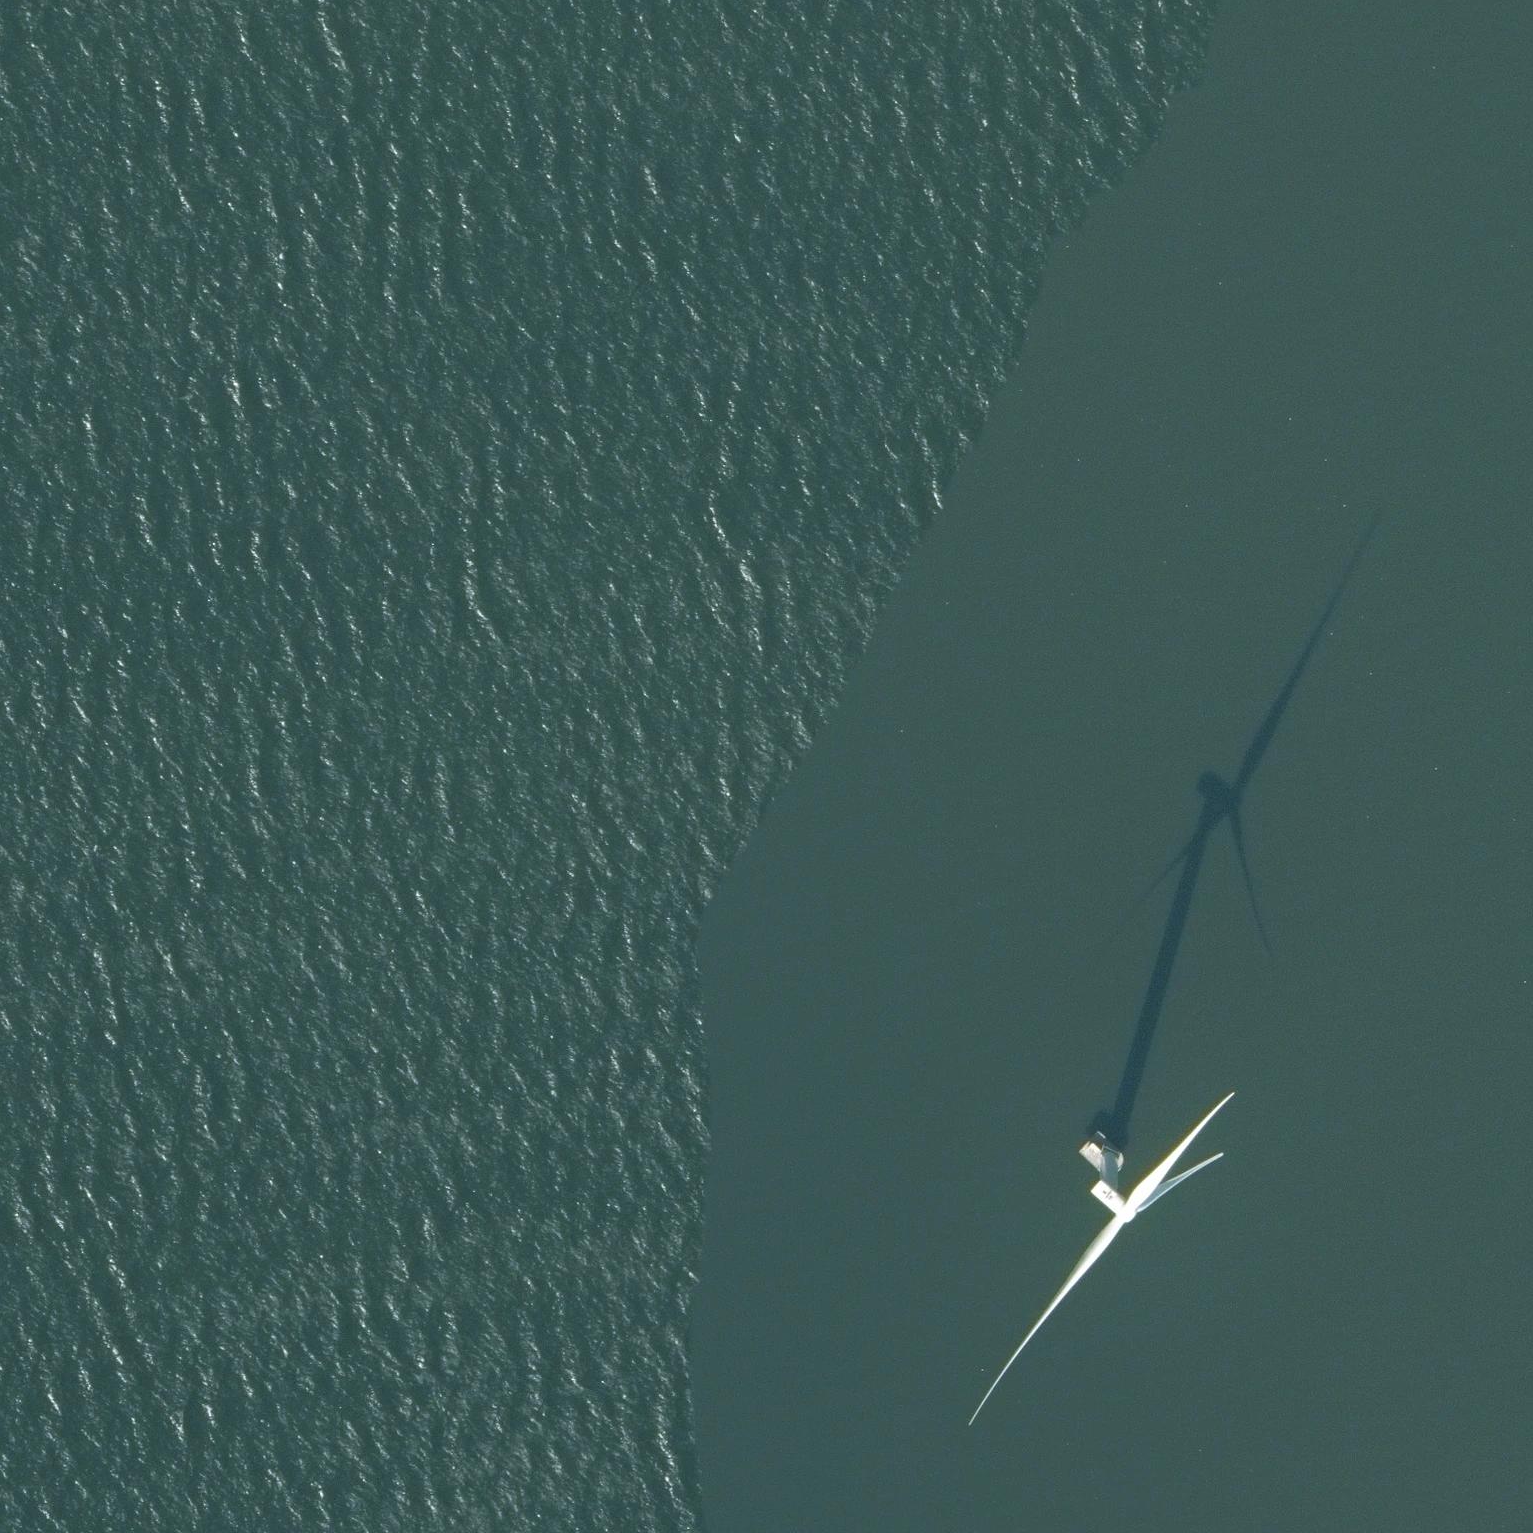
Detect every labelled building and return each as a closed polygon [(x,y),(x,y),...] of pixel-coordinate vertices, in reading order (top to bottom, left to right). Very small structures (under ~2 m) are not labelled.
[(1098,1154),(1097,1157),(1098,1160),(1100,1163),(1103,1165),(1106,1166),(1110,1165),(1112,1163),(1114,1161),(1115,1157),(1114,1154),(1112,1151),(1110,1149),(1106,1148),(1103,1149),(1100,1151),(1098,1154)]
